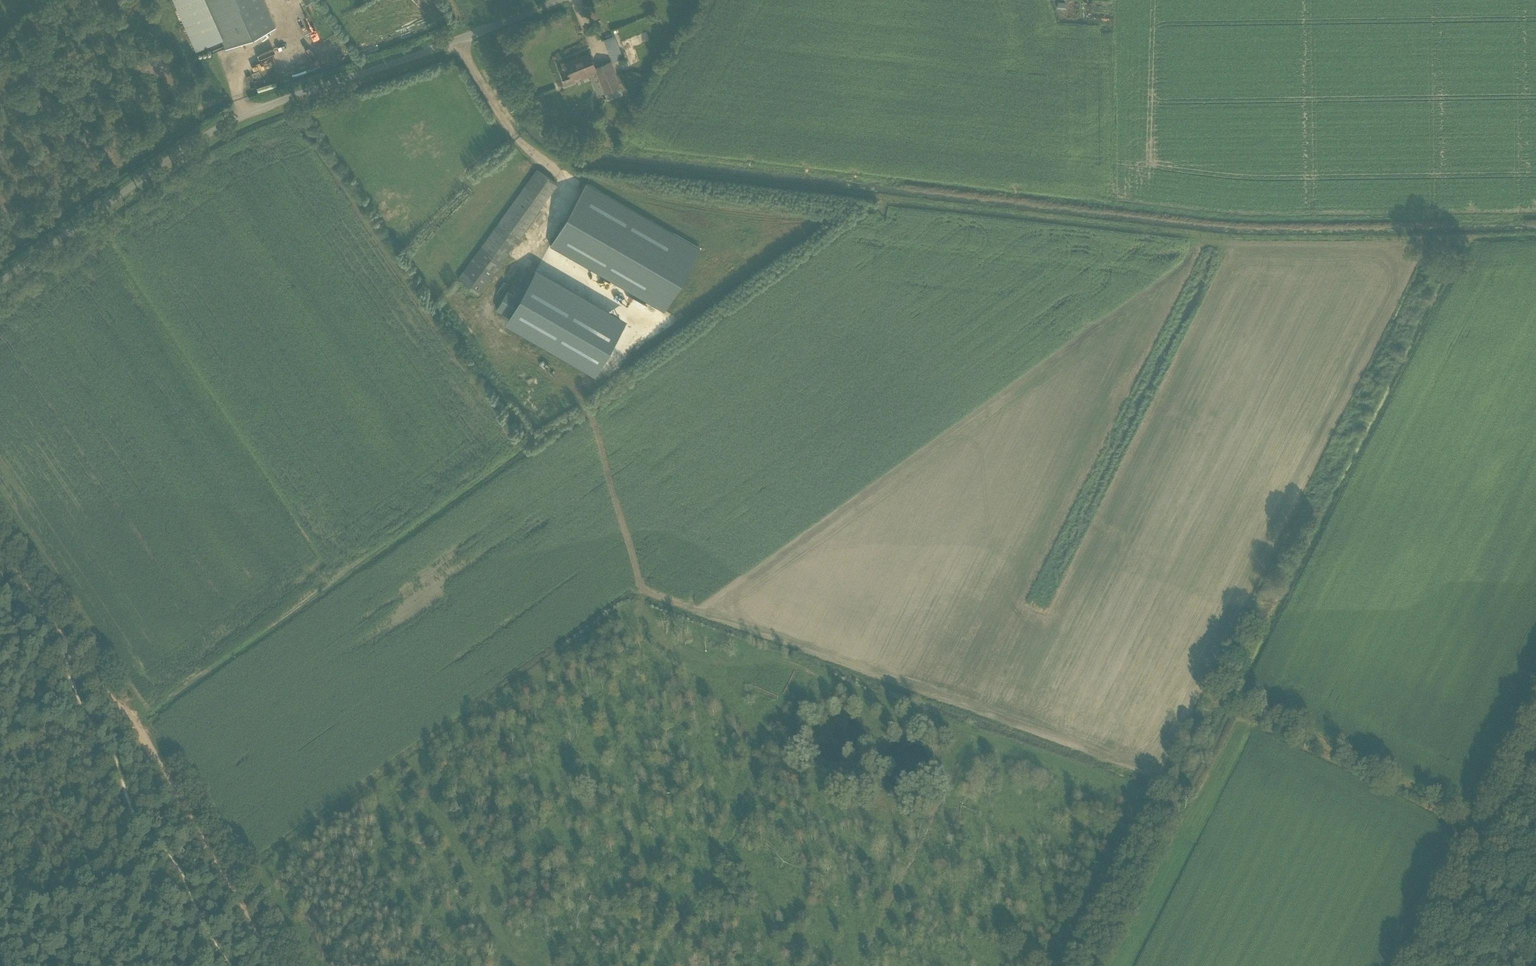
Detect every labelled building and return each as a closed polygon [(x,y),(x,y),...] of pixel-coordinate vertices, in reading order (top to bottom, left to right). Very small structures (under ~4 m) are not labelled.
[(225,47),(272,26),(260,0),(204,0),(225,47)] [(622,57),(614,34),(602,38),(611,61),(622,57)] [(571,72),(563,75),(567,85),(576,81),(575,78),(588,73),(590,76),(596,73),(604,94),(605,93),(621,87),(622,86),(612,61),(611,62),(596,68),(590,53),(567,62),(571,72)] [(458,277),(478,293),(519,236),(556,183),(537,170),(531,178),(458,277)] [(587,183),(551,246),(560,251),(665,311),(701,248),(587,183)] [(687,284),(697,273),(693,270),(683,281),(687,284)] [(509,318),(508,318),(539,336),(551,315),(520,298),(509,318)]
